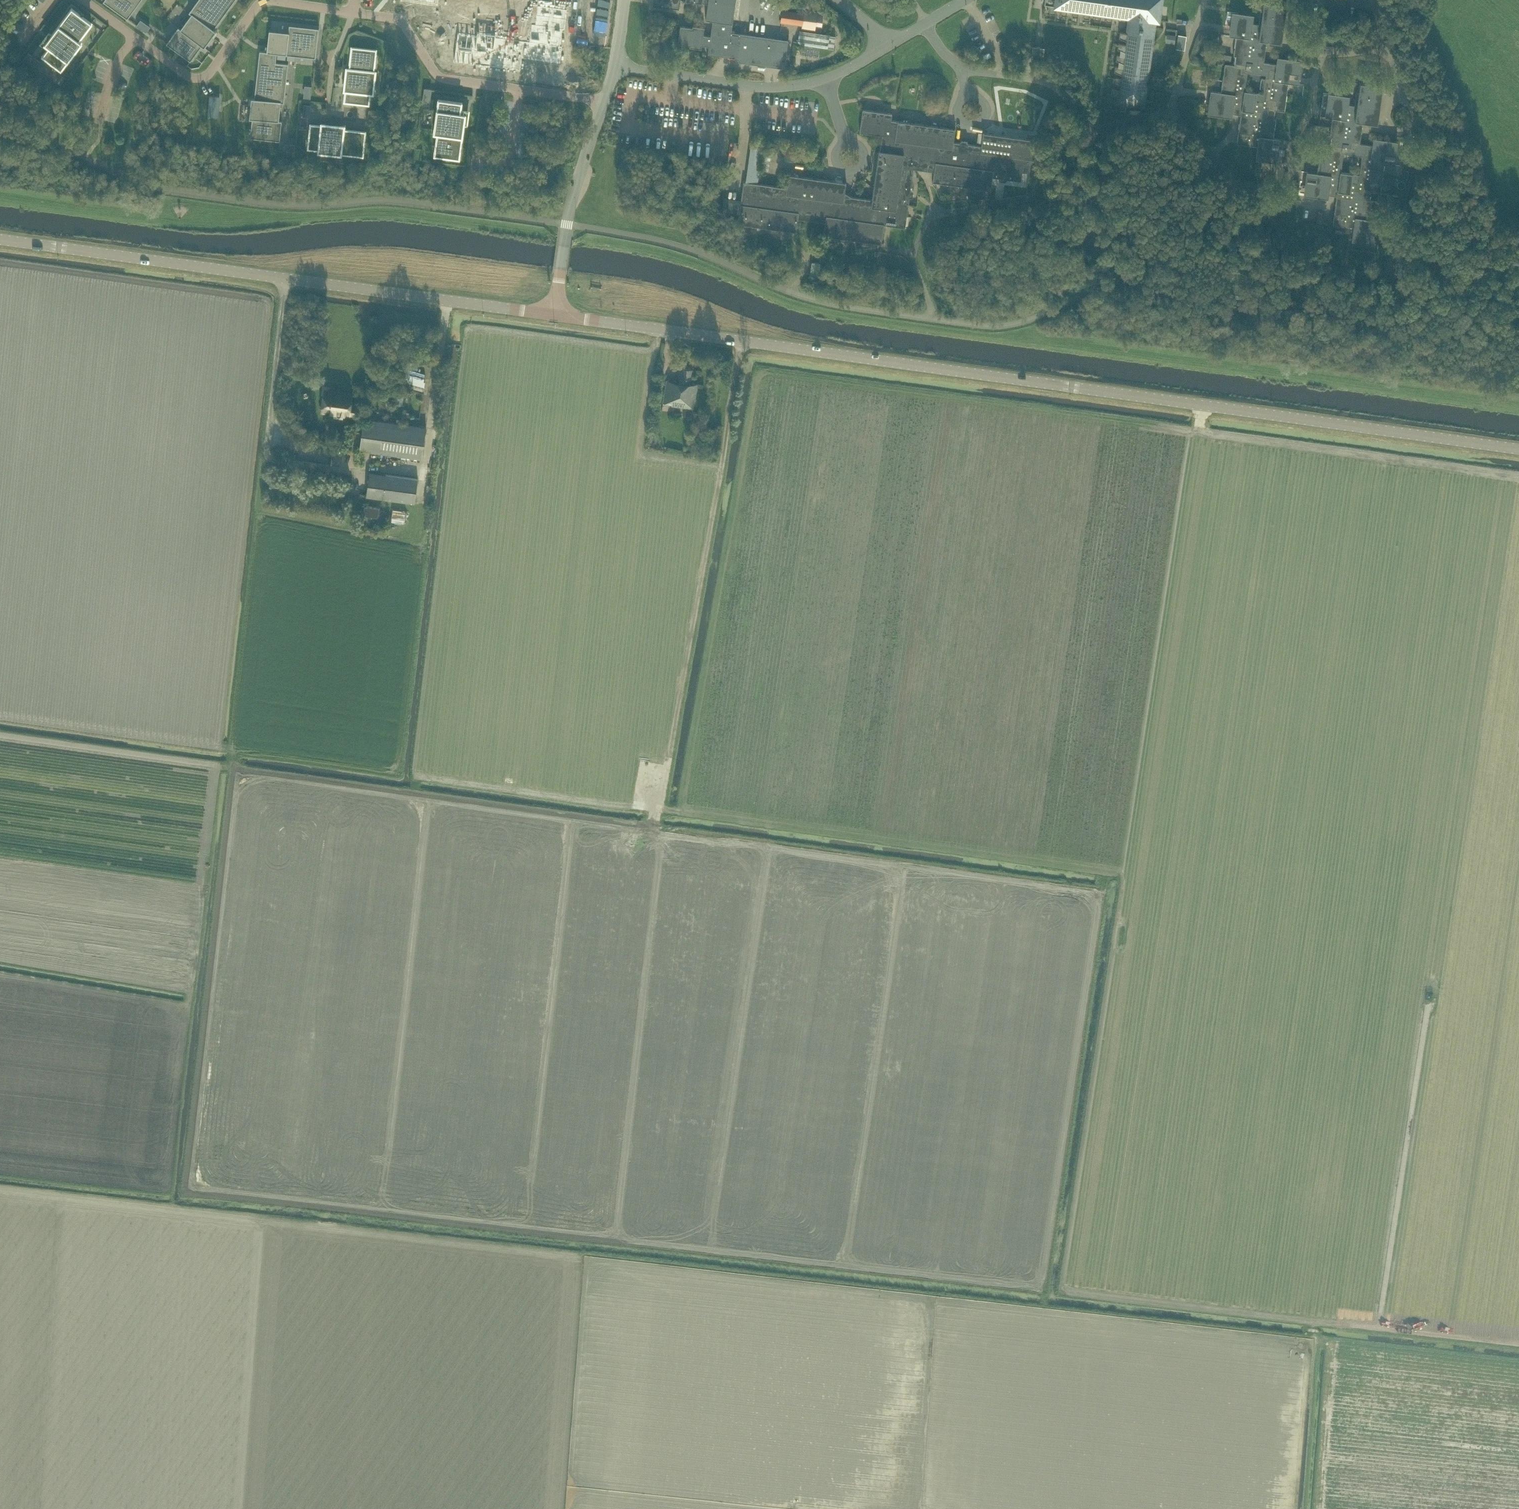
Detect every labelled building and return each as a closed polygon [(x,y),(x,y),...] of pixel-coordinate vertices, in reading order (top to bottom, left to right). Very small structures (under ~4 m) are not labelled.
[(103,1),(128,18),(129,17),(141,0),(104,0),(103,1)] [(166,43),(177,51),(180,53),(191,61),(202,45),(204,47),(212,36),(216,31),(214,29),(215,27),(235,0),(198,0),(189,12),(191,14),(181,29),(178,27),(167,42),(166,43)] [(708,3),(706,19),(713,20),(710,35),(703,34),(704,27),(693,25),(692,27),(680,25),(678,43),(690,45),(689,47),(701,48),(702,45),(709,46),(708,53),(737,57),(736,61),(785,67),(788,39),(728,31),(729,22),(732,23),(736,0),(688,0),(708,3)] [(1044,4),(1049,4),(1050,12),(1050,13),(1055,13),(1056,5),(1060,6),(1061,14),(1067,15),(1068,7),(1071,7),(1072,15),(1072,16),(1078,17),(1079,8),(1083,9),(1084,17),(1089,18),(1090,10),(1094,11),(1095,18),(1095,19),(1100,20),(1102,12),(1105,12),(1106,20),(1112,21),(1113,13),(1127,15),(1127,17),(1129,17),(1128,32),(1122,31),(1122,32),(1120,32),(1119,37),(1120,37),(1127,40),(1126,44),(1118,43),(1117,49),(1118,49),(1125,52),(1125,55),(1117,54),(1116,60),(1124,63),(1123,67),(1115,66),(1114,71),(1115,71),(1122,74),(1121,78),(1113,77),(1113,82),(1113,83),(1120,86),(1120,89),(1112,88),(1111,94),(1112,94),(1119,97),(1118,101),(1143,105),(1144,99),(1155,19),(1158,19),(1161,0),(1045,0),(1044,4)] [(1277,61),(1276,64),(1262,62),(1265,40),(1281,42),(1286,4),(1264,1),(1261,24),(1252,23),(1253,19),(1245,17),(1245,15),(1233,13),(1232,26),(1237,27),(1233,55),(1236,55),(1234,64),(1225,63),(1221,91),(1212,90),(1209,113),(1221,114),(1222,112),(1241,114),(1237,143),(1257,145),(1256,156),(1264,157),(1264,159),(1276,161),(1277,148),(1272,147),(1275,119),(1273,118),(1275,109),(1284,111),(1289,72),(1298,74),(1300,61),(1287,59),(1287,62),(1277,61)] [(458,32),(454,61),(474,64),(474,62),(491,65),(490,66),(520,70),(522,58),(560,63),(563,46),(561,45),(563,29),(565,29),(567,9),(538,5),(535,24),(532,23),(529,41),(496,37),(496,35),(497,33),(477,31),(477,34),(458,32)] [(61,68),(81,42),(79,40),(92,22),(72,7),(52,34),(56,37),(43,55),(61,68)] [(783,8),(782,20),(801,23),(802,23),(802,26),(814,28),(817,10),(804,8),(804,11),(801,10),(783,8)] [(1307,15),(1305,15),(1299,14),(1298,22),(1306,23),(1307,15)] [(251,105),(249,118),(252,118),(250,137),(280,141),(282,120),(279,120),(281,102),(284,102),(288,63),(276,62),(277,53),(316,58),(319,28),(289,25),(289,31),(271,30),(269,29),(268,46),(267,49),(267,51),(265,51),(260,50),(255,98),(252,98),(251,104),(251,105)] [(829,45),(830,34),(800,31),(799,42),(829,45)] [(1186,35),(1185,35),(1178,34),(1176,48),(1184,49),(1186,35)] [(1044,47),(1033,45),(1032,53),(1043,55),(1044,47)] [(374,71),(376,49),(352,46),(350,68),(347,68),(344,90),(346,90),(345,101),(350,102),(363,103),(369,104),(370,93),(373,93),(376,71),(374,71)] [(29,52),(24,58),(36,67),(40,61),(29,52)] [(1373,142),(1372,145),(1358,143),(1361,121),(1377,123),(1382,85),(1360,82),(1357,105),(1348,104),(1349,100),(1341,99),(1341,96),(1333,95),(1329,95),(1328,107),(1333,108),(1329,136),(1332,137),(1330,145),(1321,144),(1316,182),(1307,181),(1305,194),(1317,195),(1318,193),(1336,196),(1333,224),(1353,227),(1352,237),(1360,238),(1360,240),(1372,242),(1373,229),(1368,228),(1371,200),(1370,199),(1371,191),(1380,192),(1385,154),(1394,155),(1396,143),(1383,141),(1383,143),(1373,142)] [(425,88),(423,102),(430,103),(432,89),(425,88)] [(210,95),(208,115),(218,116),(219,111),(219,101),(220,96),(210,95)] [(435,154),(459,157),(464,124),(459,123),(462,102),(439,99),(434,132),(438,132),(435,154)] [(369,109),(367,124),(374,125),(376,110),(369,109)] [(891,120),(892,113),(863,109),(860,132),(882,135),(880,150),(879,150),(872,199),(844,195),(846,182),(788,174),(787,187),(758,183),(757,192),(750,191),(748,199),(741,198),(738,224),(796,232),(798,218),(825,222),(823,236),(881,244),(884,224),(905,227),(909,203),(902,202),(907,165),(934,168),(933,182),(990,190),(992,176),(1021,180),(1022,171),(1029,172),(1030,164),(1038,165),(1041,140),(983,132),(981,145),(954,141),(955,128),(898,120),(897,121),(891,120)] [(345,126),(322,123),(322,125),(311,124),(311,126),(308,148),(319,149),(319,152),(341,155),(342,153),(363,155),(366,131),(344,129),(345,126)] [(773,167),(774,147),(766,147),(765,166),(773,167)] [(758,155),(762,155),(761,148),(751,150),(754,164),(759,163),(758,155)] [(1213,165),(1207,159),(1204,154),(1197,159),(1206,170),(1213,165)] [(1052,189),(1054,175),(1046,174),(1044,188),(1052,189)] [(1419,211),(1422,200),(1415,198),(1411,209),(1419,211)] [(820,264),(812,263),(810,277),(819,278),(820,264)] [(666,379),(663,402),(672,403),(672,405),(693,407),(697,383),(691,382),(693,368),(681,367),(679,381),(666,379)] [(324,395),(322,411),(349,414),(348,417),(355,417),(356,402),(350,402),(351,393),(330,391),(329,396),(324,395)] [(364,417),(360,449),(422,458),(426,426),(364,417)] [(370,471),(366,496),(415,503),(418,478),(370,471)] [(380,509),(380,507),(366,505),(365,514),(378,516),(378,517),(384,517),(385,509),(380,509)] [(398,506),(396,518),(409,520),(411,508),(398,506)]
